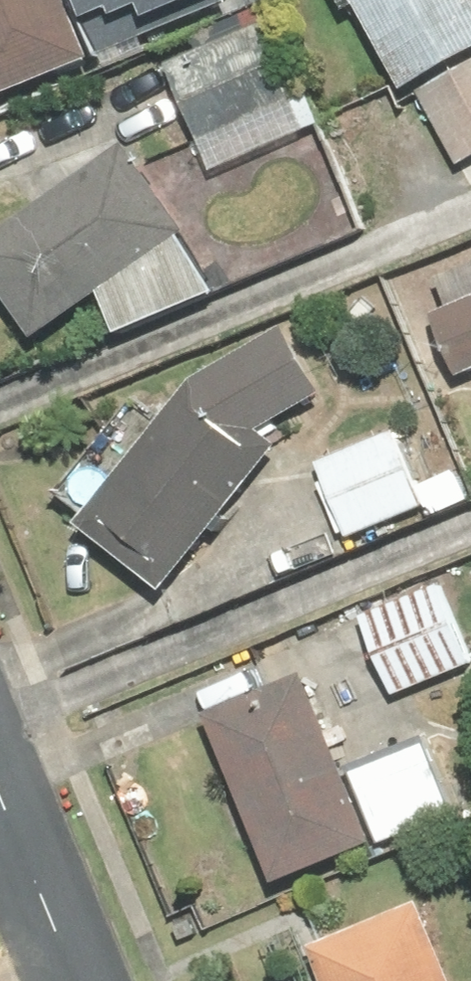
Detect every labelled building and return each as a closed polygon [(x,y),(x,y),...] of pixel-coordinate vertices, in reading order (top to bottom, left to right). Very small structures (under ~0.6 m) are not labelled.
[(139,42),(122,0),(0,0),(0,97),(139,42)] [(470,166),(470,165),(470,0),(363,0),(470,166)] [(276,14),(171,55),(201,132),(307,90),(276,14)] [(0,230),(0,281),(43,344),(213,229),(146,131),(0,230)] [(438,313),(466,380),(470,378),(470,299),(438,313)] [(191,379),(83,516),(172,586),(281,449),(191,379)] [(397,420),(319,458),(360,541),(438,503),(397,420)] [(367,611),(396,688),(470,659),(470,637),(450,580),(367,611)] [(315,669),(212,711),(288,892),(469,817),(436,737),(357,770),(315,669)] [(323,980),(465,980),(430,897),(309,947),(323,980)]
